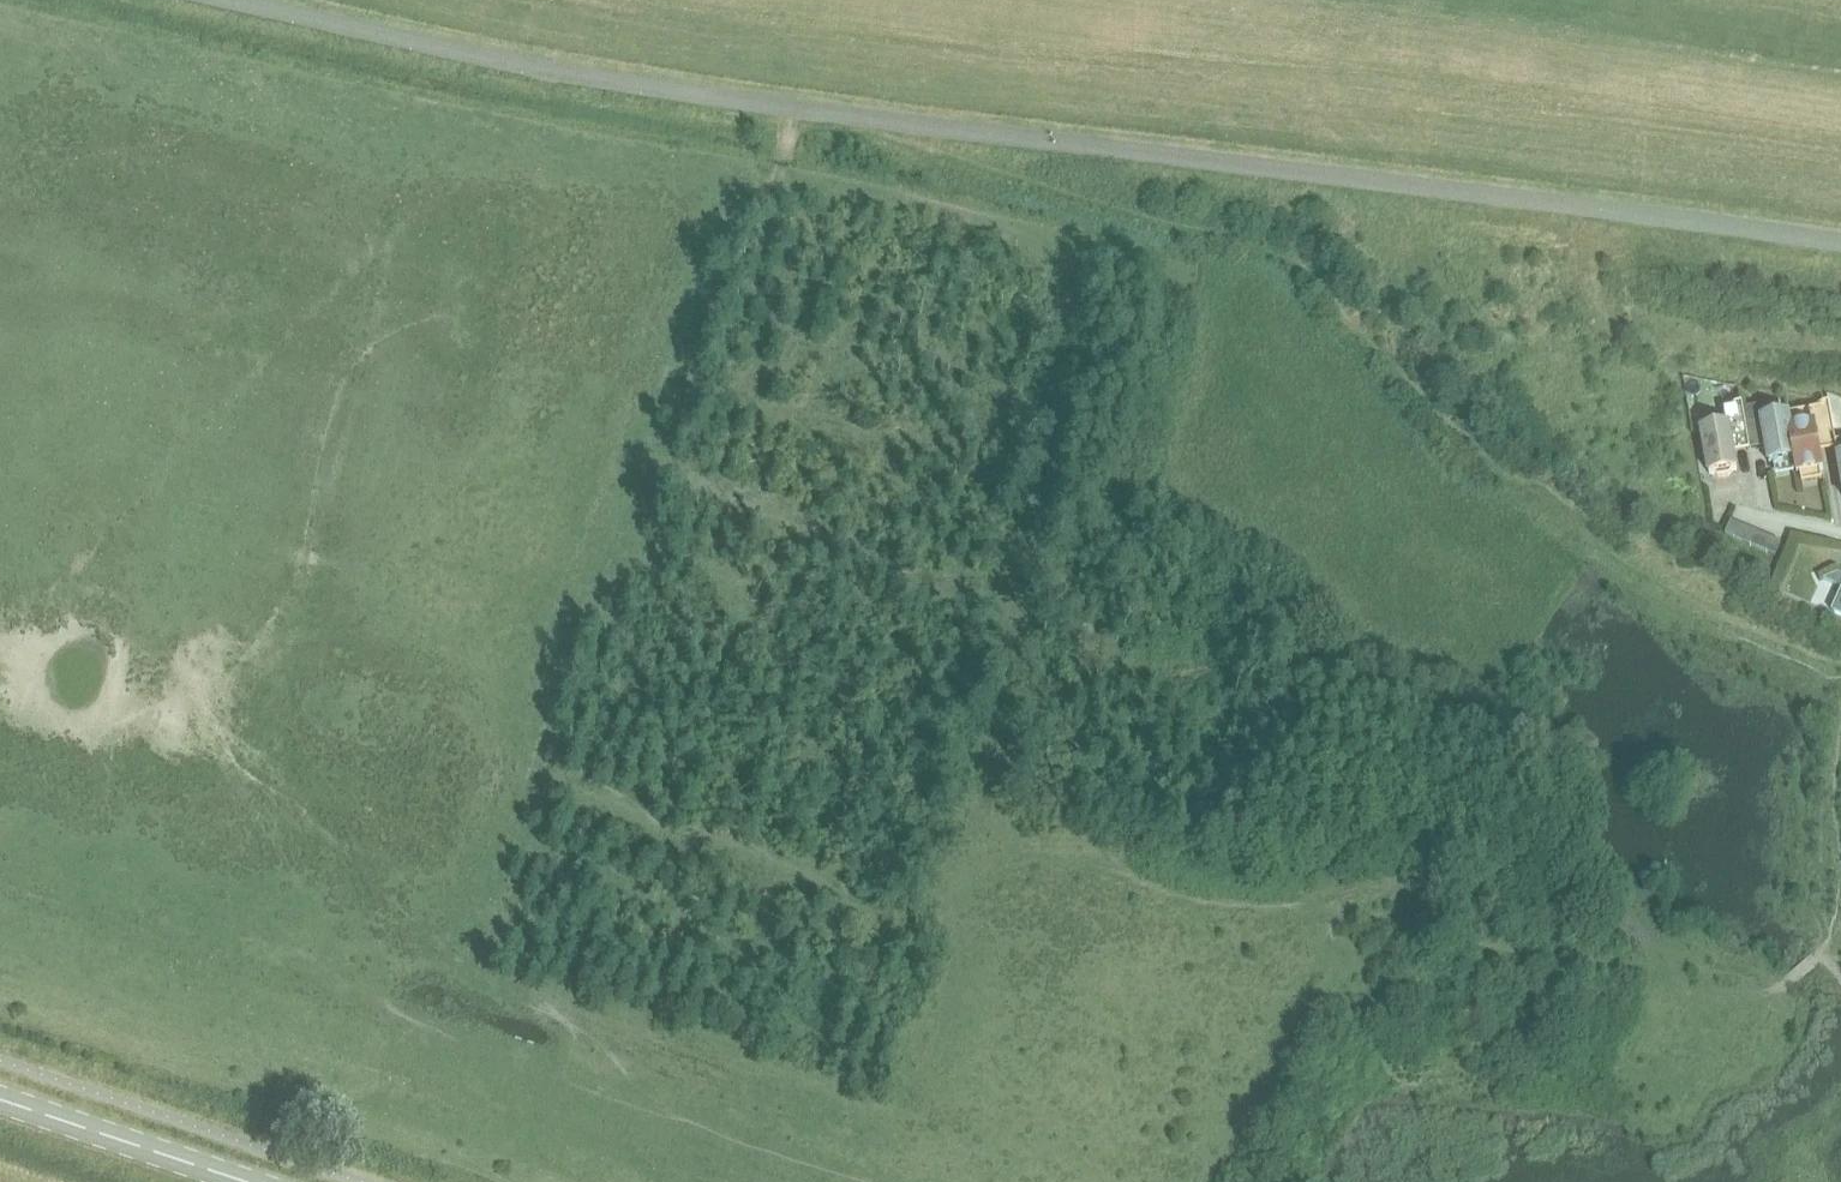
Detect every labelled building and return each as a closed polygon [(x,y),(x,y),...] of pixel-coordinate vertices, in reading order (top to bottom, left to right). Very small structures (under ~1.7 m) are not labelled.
[(1742,410),(1744,419),(1762,416),(1760,407),(1742,410)] [(1831,418),(1829,409),(1812,412),(1814,421),(1831,418)] [(1702,431),(1710,476),(1714,475),(1719,478),(1729,476),(1732,472),(1736,471),(1731,446),(1748,443),(1744,419),(1742,410),(1725,413),(1727,427),(1702,431)] [(1770,465),(1794,461),(1795,460),(1790,430),(1788,416),(1762,421),(1770,465)] [(1794,461),(1797,475),(1823,470),(1815,426),(1790,430),(1795,460),(1794,461)] [(1739,527),(1731,523),(1725,536),(1734,539),(1739,527)] [(1748,530),(1739,527),(1734,539),(1742,543),(1748,530)] [(1756,534),(1748,530),(1742,543),(1750,546),(1756,534)] [(1756,534),(1750,546),(1759,550),(1764,537),(1756,534)] [(1764,537),(1759,550),(1767,553),(1772,541),(1764,537)] [(1772,541),(1767,553),(1776,557),(1781,544),(1772,541)] [(1822,581),(1840,589),(1840,578),(1836,576),(1822,581)] [(1832,613),(1840,617),(1840,592),(1832,613)]
